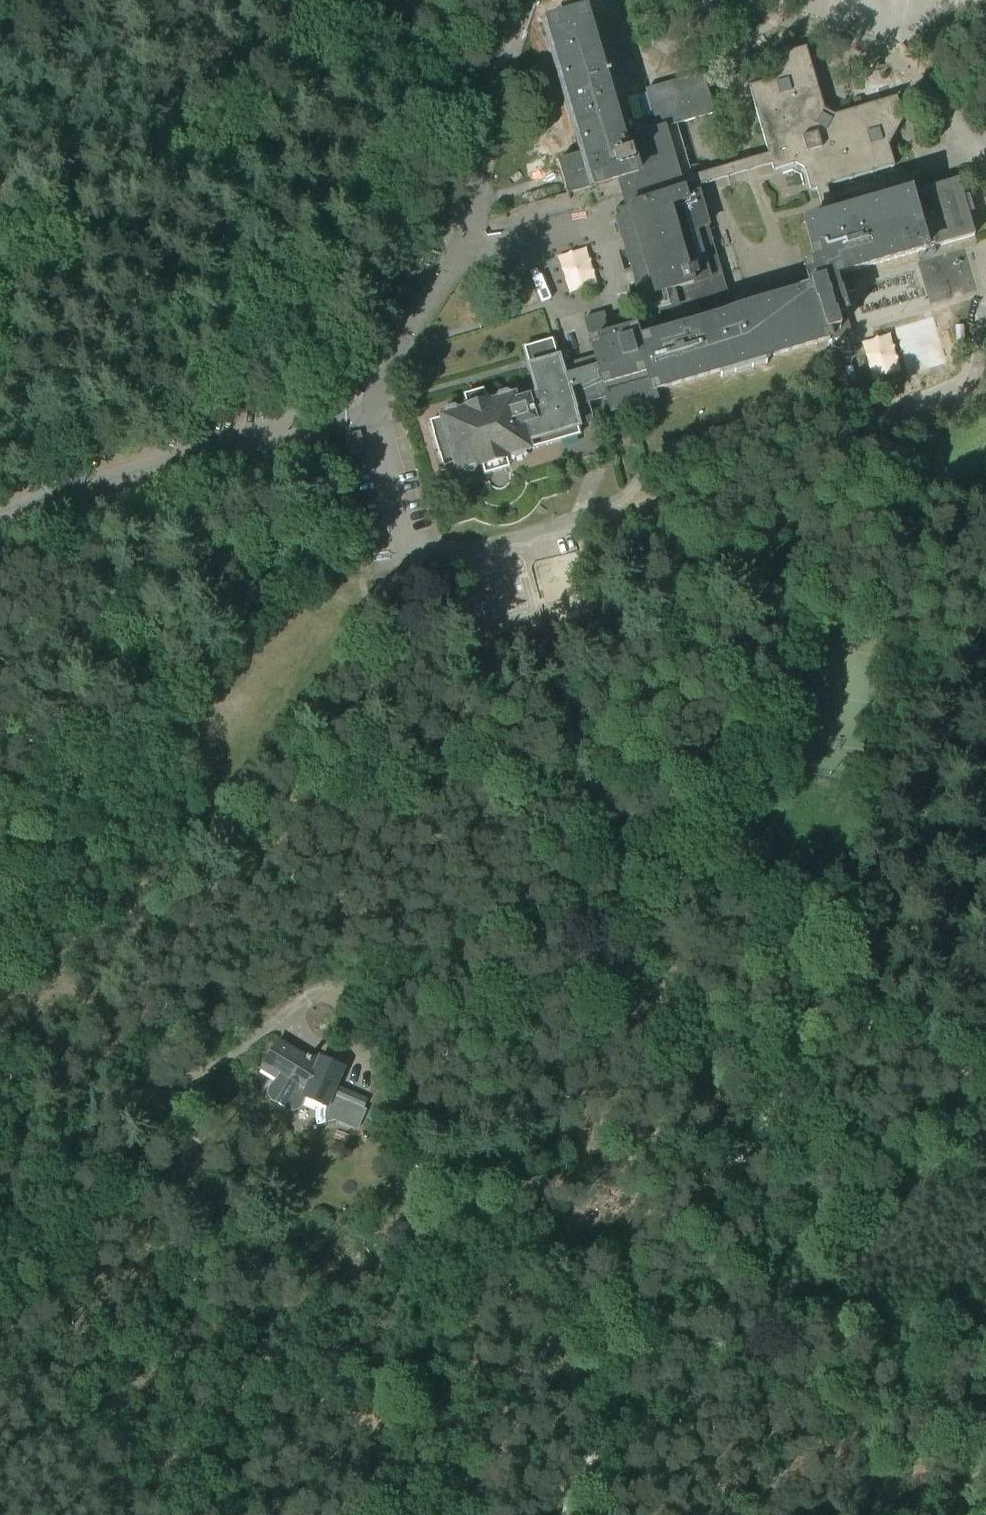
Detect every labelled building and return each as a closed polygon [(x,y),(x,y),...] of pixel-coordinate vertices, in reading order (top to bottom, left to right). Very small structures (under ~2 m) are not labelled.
[(457,412),(452,410),(447,411),(444,415),(440,416),(456,471),(462,469),(467,471),(474,470),(476,465),(481,464),(481,466),(506,458),(506,456),(510,455),(515,457),(521,455),(524,451),(531,449),(579,435),(577,427),(578,427),(573,410),(574,410),(572,406),(606,396),(611,412),(656,399),(653,391),(719,372),(720,377),(767,363),(765,358),(851,334),(840,296),(854,291),(848,271),(974,235),(958,180),(835,216),(826,187),(895,167),(888,145),(903,119),(897,97),(833,115),(824,110),(806,48),(784,54),(769,80),(749,87),(768,155),(681,181),(665,128),(713,113),(702,74),(646,90),(657,128),(622,139),(585,12),(548,23),(586,153),(557,161),(567,195),(618,180),(626,207),(615,210),(645,312),(648,338),(638,340),(634,329),(591,342),(595,356),(560,366),(558,357),(557,357),(552,339),(524,347),(537,394),(516,400),(515,395),(510,396),(505,394),(499,396),(497,400),(488,403),(486,395),(464,402),(466,409),(457,412)] [(304,1057),(278,1042),(262,1068),(278,1078),(269,1088),(268,1092),(269,1096),(272,1100),(289,1110),(293,1111),(297,1109),(300,1107),(305,1097),(325,1106),(325,1107),(324,1109),(324,1112),(324,1114),(324,1116),(324,1118),(324,1120),(325,1122),(340,1118),(355,1124),(366,1099),(335,1085),(343,1068),(320,1058),(318,1063),(305,1055),(304,1057)] [(374,1134),(380,1122),(368,1117),(363,1130),(374,1134)]
